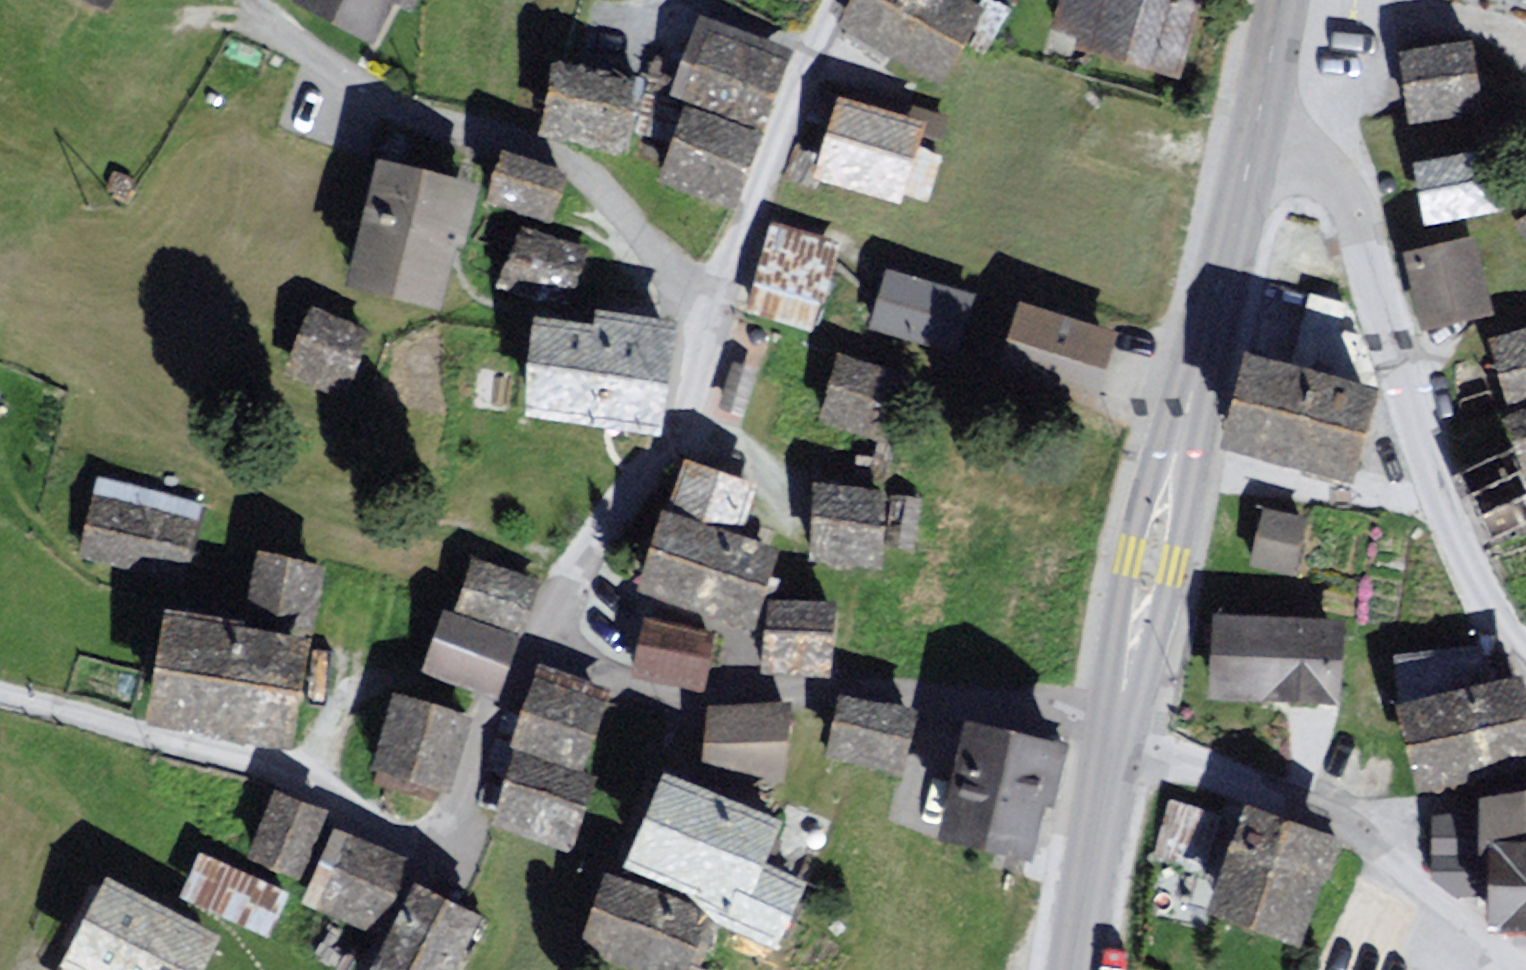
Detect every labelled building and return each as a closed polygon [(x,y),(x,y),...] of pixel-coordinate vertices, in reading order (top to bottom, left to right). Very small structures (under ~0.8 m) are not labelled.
[(300,1),(370,36),(388,0),(301,0),(300,1)] [(968,0),(856,0),(843,24),(889,49),(945,80),(984,9),(968,0)] [(1067,24),(1095,31),(1091,48),(1179,70),(1196,0),(1073,0),(1067,24)] [(783,57),(701,26),(678,87),(760,118),(783,57)] [(1467,53),(1402,64),(1411,122),(1476,112),(1467,53)] [(619,144),(632,88),(559,71),(546,128),(619,144)] [(916,129),(839,106),(818,174),(857,186),(896,197),(916,129)] [(751,137),(688,113),(663,175),(680,181),(726,200),(751,137)] [(549,217),(563,177),(504,156),(490,197),(549,217)] [(1504,207),(1493,156),(1419,172),(1430,223),(1482,212),(1504,207)] [(467,188),(382,166),(353,284),(437,305),(467,188)] [(583,253),(525,234),(510,281),(567,300),(583,253)] [(837,258),(770,235),(745,307),(813,330),(837,258)] [(1473,266),(1468,249),(1409,264),(1426,329),(1485,314),(1473,266)] [(969,301),(887,276),(873,323),(892,329),(954,348),(969,301)] [(1103,341),(1015,312),(993,378),(1081,406),(1103,341)] [(658,387),(666,324),(602,315),(600,335),(541,327),(529,411),(652,428),(658,387)] [(359,343),(308,323),(289,373),(340,392),(359,343)] [(1494,348),(1511,404),(1525,399),(1525,339),(1494,348)] [(899,378),(839,360),(823,415),(842,421),(882,433),(899,378)] [(1367,399),(1252,367),(1231,442),(1313,465),(1345,474),(1367,399)] [(1512,423),(1525,459),(1525,417),(1512,423)] [(1511,456),(1461,476),(1469,495),(1485,536),(1525,520),(1525,492),(1511,456)] [(686,466),(672,505),(736,528),(750,489),(686,466)] [(866,562),(872,500),(811,495),(805,557),(866,562)] [(195,524),(98,501),(85,552),(155,569),(182,576),(195,524)] [(918,507),(890,502),(881,548),(909,553),(918,507)] [(769,555),(665,519),(642,588),(710,611),(745,624),(769,555)] [(1290,575),(1300,526),(1274,521),(1263,519),(1253,568),(1290,575)] [(532,583),(477,563),(469,584),(461,606),(516,626),(532,583)] [(316,575),(258,565),(254,589),(247,628),(305,639),(316,575)] [(825,665),(829,609),(778,606),(774,661),(825,665)] [(513,644),(449,619),(430,668),(494,693),(513,644)] [(1333,625),(1221,619),(1217,694),(1329,699),(1333,625)] [(710,641),(648,626),(638,670),(700,685),(710,641)] [(282,745),(300,652),(171,627),(153,721),(236,737),(282,745)] [(1406,707),(1423,786),(1525,764),(1525,725),(1517,683),(1487,689),(1478,658),(1401,664),(1414,705),(1406,707)] [(558,688),(540,682),(518,748),(579,769),(602,703),(558,688)] [(426,708),(402,701),(382,768),(444,786),(464,719),(426,708)] [(898,721),(832,705),(818,758),(884,774),(898,721)] [(780,779),(778,715),(701,717),(703,782),(780,779)] [(1052,751),(976,734),(954,833),(1030,849),(1040,802),(1052,751)] [(588,788),(517,764),(496,827),(567,851),(588,788)] [(766,837),(669,793),(630,878),(764,940),(785,894),(747,877),(766,837)] [(319,821),(277,804),(268,827),(254,864),(296,880),(319,821)] [(1213,823),(1166,807),(1148,859),(1195,875),(1213,823)] [(1484,819),(1494,937),(1525,935),(1525,813),(1484,819)] [(1326,856),(1248,827),(1214,919),(1292,948),(1326,856)] [(402,867),(335,839),(306,905),(373,934),(402,867)] [(280,898),(200,863),(183,901),(263,936),(280,898)] [(612,893),(590,951),(638,969),(680,969),(697,925),(612,893)] [(106,897),(71,969),(198,969),(209,947),(106,897)] [(420,904),(387,969),(454,969),(474,931),(420,904)]
